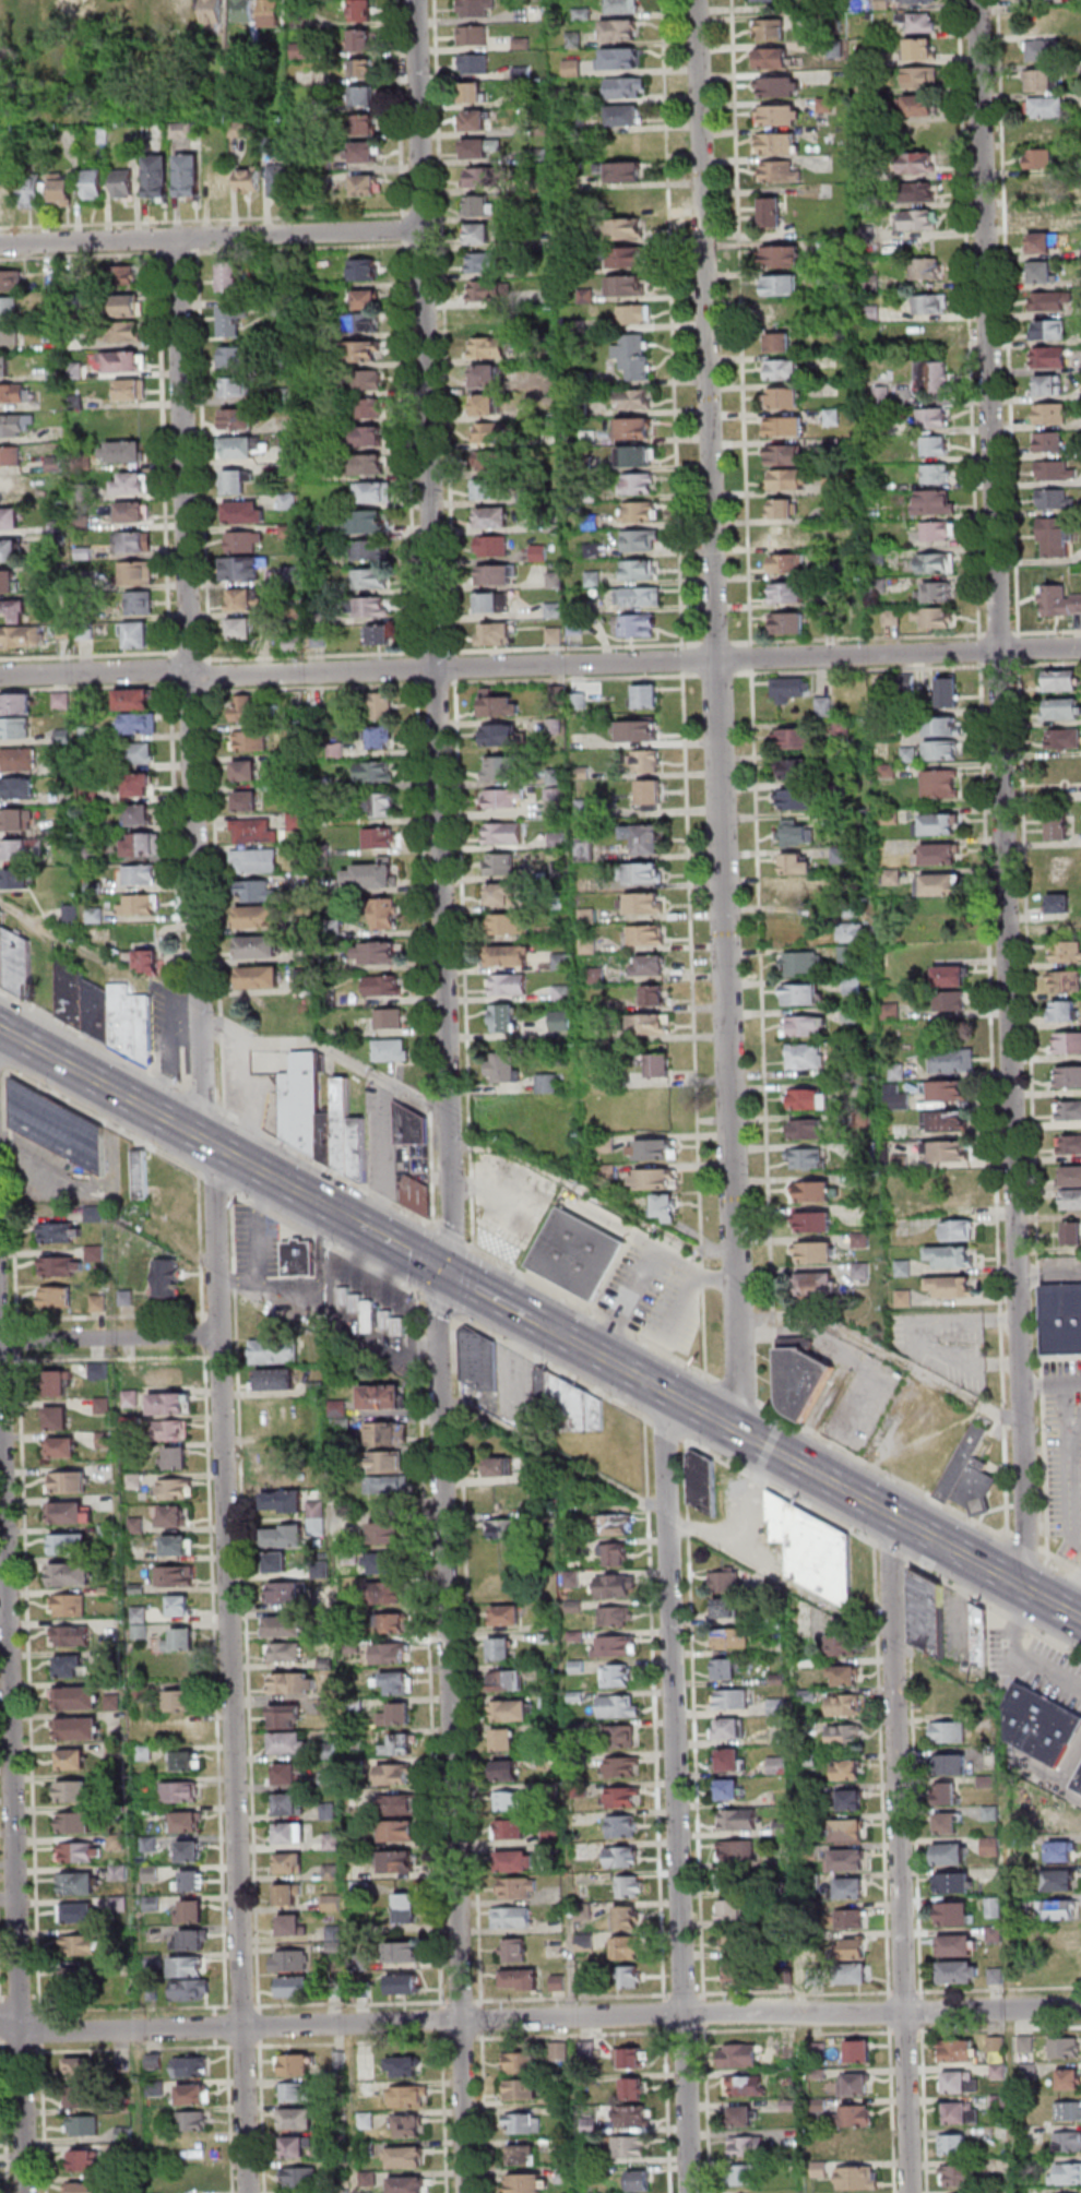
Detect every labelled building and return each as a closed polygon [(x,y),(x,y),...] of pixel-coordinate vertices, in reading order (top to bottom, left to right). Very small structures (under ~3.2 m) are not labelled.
[(43,26),(62,26),(62,0),(43,0),(43,26)] [(92,26),(71,26),(71,0),(91,0),(92,26)] [(176,21),(193,21),(193,0),(176,0),(176,21)] [(202,23),(202,0),(222,0),(223,22),(218,22),(219,31),(206,32),(206,23),(202,23)] [(235,23),(235,0),(253,0),(254,22),(235,23)] [(263,27),(262,0),(282,0),(283,26),(263,27)] [(352,22),(352,0),(372,0),(373,22),(352,22)] [(462,14),(461,0),(497,0),(497,8),(490,8),(491,16),(464,17),(464,14),(462,14)] [(608,14),(607,0),(640,0),(641,13),(608,14)] [(878,10),(877,0),(890,0),(891,10),(878,10)] [(527,20),(540,20),(540,6),(526,6),(527,20)] [(593,20),(575,20),(575,11),(593,10),(593,20)] [(842,33),(825,34),(824,13),(842,12),(842,33)] [(295,13),(312,13),(312,28),(295,28),(295,13)] [(910,33),(910,23),(899,23),(899,15),(931,14),(931,23),(937,23),(937,32),(910,33)] [(605,20),(640,19),(640,40),(605,41),(605,20)] [(785,40),(760,41),(760,21),(785,20),(785,40)] [(489,45),(461,46),(460,26),(489,26),(489,45)] [(352,29),(372,28),(373,51),(353,51),(352,29)] [(582,29),(583,48),(570,48),(570,31),(582,29)] [(514,38),(532,38),(532,49),(515,50),(514,38)] [(910,60),(910,39),(935,38),(935,59),(910,60)] [(1059,40),(1060,61),(1030,61),(1030,41),(1059,40)] [(830,58),(829,43),(843,41),(844,58),(830,58)] [(293,44),(310,44),(310,59),(293,60),(293,44)] [(606,70),(601,70),(601,59),(606,59),(606,48),(640,47),(641,69),(606,70)] [(759,69),(759,49),(789,49),(789,68),(759,69)] [(491,73),(463,74),(462,55),(490,53),(491,73)] [(353,59),(375,59),(375,78),(353,78),(353,59)] [(566,60),(583,59),(584,78),(566,78),(566,60)] [(515,67),(532,67),(532,78),(515,78),(515,67)] [(939,68),(940,87),(906,88),(905,69),(939,68)] [(1031,92),(1031,81),(1026,81),(1026,72),(1031,72),(1031,71),(1055,70),(1055,80),(1062,80),(1064,92),(1031,92)] [(642,90),(642,98),(609,99),(609,79),(642,78),(648,78),(648,90),(642,90)] [(797,97),(763,98),(763,88),(759,88),(759,80),(763,80),(763,79),(796,78),(796,83),(801,83),(801,91),(797,91),(797,97)] [(485,103),(464,103),(463,83),(484,83),(485,103)] [(354,86),(376,85),(376,105),(354,106),(354,102),(347,102),(347,95),(354,95),(354,86)] [(872,95),(859,96),(858,86),(872,85),(872,95)] [(572,88),(573,105),(558,105),(557,88),(572,88)] [(907,116),(907,96),(935,95),(936,115),(907,116)] [(1065,118),(1033,118),(1032,98),(1065,97),(1065,118)] [(819,112),(819,99),(833,99),(833,112),(819,112)] [(609,127),(608,106),(641,105),(642,126),(609,127)] [(763,106),(797,105),(797,111),(801,110),(801,118),(797,118),(797,124),(758,126),(757,117),(759,117),(759,110),(764,110),(763,106)] [(467,131),(464,131),(464,115),(466,115),(466,110),(488,110),(488,130),(467,131)] [(376,134),(357,135),(356,115),(376,115),(376,134)] [(569,118),(587,118),(589,134),(570,135),(569,118)] [(534,121),(549,120),(549,135),(535,136),(534,121)] [(1060,141),(1060,121),(1025,121),(1025,132),(1036,132),(1036,141),(1060,141)] [(231,138),(231,122),(248,122),(248,138),(231,138)] [(142,140),(141,124),(163,123),(164,140),(142,140)] [(171,139),(171,124),(202,123),(202,139),(171,139)] [(99,144),(99,128),(109,128),(109,144),(99,144)] [(762,134),(796,133),(797,153),(762,154),(762,134)] [(128,135),(139,135),(139,153),(128,153),(128,135)] [(263,154),(263,139),(278,138),(278,153),(263,154)] [(491,157),(464,158),(464,140),(490,139),(503,139),(503,152),(491,152),(491,157)] [(354,143),(377,143),(378,162),(354,163),(354,159),(348,159),(348,151),(354,151),(354,143)] [(533,148),(549,148),(549,164),(533,164),(533,148)] [(1027,157),(1031,157),(1031,151),(1054,151),(1054,168),(1029,169),(1027,157)] [(180,196),(179,155),(201,154),(202,196),(180,196)] [(902,172),(901,155),(934,154),(934,171),(902,172)] [(147,155),(170,155),(171,196),(149,198),(147,155)] [(228,162),(208,162),(208,194),(228,194),(228,162)] [(643,162),(644,182),(610,183),(610,175),(596,175),(596,163),(610,163),(643,162)] [(804,171),(804,180),(764,182),(763,163),(794,162),(794,171),(804,171)] [(292,194),(281,194),(281,198),(270,198),(270,165),(290,165),(292,194)] [(238,192),(238,170),(256,170),(254,167),(260,167),(261,191),(253,192),(253,195),(246,195),(246,192),(238,192)] [(468,188),(466,188),(465,179),(468,179),(468,168),(500,168),(510,167),(510,178),(500,179),(500,187),(468,188)] [(100,199),(84,200),(84,170),(103,169),(103,196),(100,196),(100,199)] [(115,170),(134,170),(135,195),(131,195),(131,199),(116,199),(115,170)] [(73,180),(73,206),(63,206),(63,201),(54,201),(52,174),(66,174),(66,180),(73,180)] [(23,208),(22,180),(34,180),(34,175),(41,175),(43,183),(50,183),(50,199),(43,200),(43,207),(23,208)] [(355,177),(378,176),(378,194),(355,195),(355,177)] [(13,178),(0,178),(0,207),(13,207),(13,178)] [(535,193),(535,178),(550,178),(551,192),(535,193)] [(1032,180),(1064,180),(1064,198),(1032,199),(1032,180)] [(937,193),(937,201),(904,202),(904,184),(934,183),(934,193),(937,193)] [(607,190),(607,211),(640,211),(640,190),(607,190)] [(491,216),(468,216),(468,196),(490,196),(491,216)] [(783,227),(763,227),(762,199),(782,199),(783,227)] [(874,200),(874,210),(864,210),(864,201),(874,200)] [(1062,207),(1064,227),(1029,227),(1029,219),(1033,219),(1032,208),(1062,207)] [(864,212),(875,212),(874,224),(863,224),(864,212)] [(905,231),(904,213),(935,212),(935,230),(905,231)] [(607,221),(643,219),(644,240),(608,241),(607,221)] [(492,245),(471,245),(470,224),(492,223),(492,245)] [(875,227),(875,241),(860,241),(860,227),(875,227)] [(1062,243),(1059,243),(1059,249),(1054,249),(1054,253),(1032,253),(1032,235),(1062,235),(1062,243)] [(820,258),(820,241),(833,241),(834,257),(820,258)] [(765,248),(801,247),(803,267),(767,269),(765,248)] [(614,249),(645,248),(646,266),(614,267),(614,249)] [(473,273),(470,273),(470,264),(473,264),(473,254),(506,253),(506,272),(473,273)] [(276,275),(275,259),(290,259),(290,275),(276,275)] [(940,259),(940,278),(913,279),(913,260),(940,259)] [(352,282),(351,261),(378,260),(378,281),(352,282)] [(219,262),(239,262),(240,290),(221,291),(219,262)] [(1033,263),(1055,263),(1055,283),(1033,284),(1033,263)] [(111,267),(134,266),(135,285),(112,285),(111,267)] [(24,291),(0,292),(0,271),(23,271),(24,291)] [(78,271),(79,287),(68,287),(67,271),(78,271)] [(834,283),(821,283),(821,271),(834,271),(834,283)] [(609,276),(642,275),(643,285),(646,285),(648,295),(643,296),(610,296),(609,276)] [(799,296),(767,297),(765,276),(798,275),(799,296)] [(880,290),(865,290),(865,277),(880,276),(880,290)] [(504,301),(474,302),(470,302),(470,295),(474,295),(474,282),(504,281),(504,284),(512,284),(512,295),(504,295),(504,301)] [(594,289),(594,305),(580,305),(579,289),(594,289)] [(357,310),(357,290),(379,290),(379,309),(357,310)] [(81,291),(82,309),(64,309),(64,293),(81,291)] [(1074,303),(1067,303),(1067,311),(1034,312),(1034,305),(1037,305),(1036,294),(1074,293),(1074,303)] [(916,296),(949,295),(949,308),(945,309),(945,313),(916,313),(916,296)] [(140,315),(117,315),(117,297),(140,296),(140,315)] [(19,317),(0,317),(0,298),(17,298),(19,317)] [(619,307),(646,306),(649,306),(650,321),(646,321),(646,324),(620,325),(619,307)] [(865,307),(881,306),(881,322),(865,323),(865,307)] [(221,308),(241,307),(242,337),(222,337),(221,308)] [(501,329),(501,309),(468,309),(468,329),(501,329)] [(381,333),(348,334),(347,315),(381,314),(381,333)] [(590,321),(591,330),(571,331),(571,321),(590,321)] [(1033,333),(1037,332),(1037,322),(1068,321),(1068,339),(1033,341),(1033,333)] [(108,342),(108,323),(144,322),(144,341),(108,342)] [(943,322),(915,322),(915,342),(943,342),(943,322)] [(21,346),(0,347),(0,326),(20,326),(21,346)] [(769,335),(792,334),(792,353),(769,353),(769,335)] [(621,345),(621,335),(645,335),(646,357),(651,357),(651,381),(629,381),(629,369),(622,369),(622,358),(614,358),(614,346),(621,345)] [(475,359),(472,359),(472,350),(475,350),(474,338),(507,338),(507,358),(475,359)] [(343,362),(343,343),(379,342),(379,361),(343,362)] [(225,369),(218,369),(218,361),(225,360),(224,348),(250,347),(251,369),(225,369)] [(1034,361),(1036,361),(1036,348),(1069,347),(1069,368),(1034,369),(1034,361)] [(108,353),(141,351),(141,355),(146,355),(147,371),(141,371),(109,372),(109,362),(103,363),(102,353),(108,353)] [(305,370),(304,354),(320,354),(320,370),(305,370)] [(276,370),(276,356),(292,355),(292,370),(276,370)] [(11,378),(0,378),(0,356),(10,356),(11,378)] [(769,361),(800,360),(800,379),(769,380),(769,361)] [(949,393),(926,394),(926,381),(918,381),(918,362),(935,361),(936,362),(948,362),(949,393)] [(69,363),(84,363),(85,380),(69,380),(69,363)] [(476,380),(475,366),(498,365),(499,366),(503,366),(503,388),(499,388),(476,389),(472,389),(472,380),(476,380)] [(62,367),(62,381),(48,382),(48,367),(62,367)] [(380,374),(383,374),(384,391),(344,392),(344,376),(344,372),(380,371),(380,374)] [(594,372),(594,389),(578,389),(577,373),(594,372)] [(1038,377),(1059,377),(1059,395),(1040,395),(1038,377)] [(222,379),(249,378),(250,397),(223,398),(219,398),(219,389),(223,388),(222,379)] [(119,380),(142,380),(143,401),(119,401),(119,380)] [(27,403),(0,404),(0,385),(26,384),(27,403)] [(321,386),(321,400),(304,401),(304,386),(321,386)] [(876,408),(876,389),(891,388),(891,407),(876,408)] [(769,390),(800,389),(801,408),(770,409),(769,390)] [(275,403),(275,390),(290,390),(290,403),(275,403)] [(617,391),(650,390),(650,401),(654,401),(654,409),(651,409),(617,410),(617,391)] [(475,394),(498,394),(498,397),(501,397),(502,413),(498,413),(498,416),(476,417),(473,417),(473,409),(476,409),(475,394)] [(83,395),(84,409),(71,410),(71,396),(83,395)] [(353,418),(353,400),(381,398),(384,398),(385,415),(381,415),(381,418),(353,418)] [(590,403),(590,417),(574,417),(573,403),(590,403)] [(1068,405),(1068,424),(1038,424),(1038,405),(1068,405)] [(226,431),(223,431),(223,422),(225,422),(225,409),(254,408),(254,430),(226,431)] [(919,410),(946,409),(946,415),(948,415),(949,427),(919,428),(919,410)] [(827,410),(841,410),(841,426),(827,426),(827,410)] [(22,439),(0,439),(0,417),(21,416),(27,416),(27,432),(22,432),(22,439)] [(617,419),(653,418),(654,438),(617,439),(617,419)] [(770,419),(805,418),(805,437),(771,438),(770,419)] [(510,442),(479,443),(475,443),(475,434),(479,434),(478,424),(510,422),(510,442)] [(383,446),(351,448),(349,428),(383,428),(383,446)] [(1038,433),(1065,432),(1066,453),(1037,453),(1037,446),(1040,446),(1038,433)] [(542,446),(542,437),(556,437),(557,446),(542,446)] [(219,439),(256,438),(256,458),(221,460),(219,439)] [(924,456),(924,438),(947,438),(947,443),(949,443),(950,455),(924,456)] [(109,449),(109,442),(144,441),(144,462),(110,463),(109,457),(102,458),(102,449),(109,449)] [(23,467),(0,467),(0,446),(22,446),(23,467)] [(283,463),(282,448),(297,446),(297,463),(283,463)] [(652,446),(653,467),(622,468),(616,468),(615,455),(622,454),(621,446),(652,446)] [(769,446),(803,446),(803,456),(809,456),(809,464),(804,464),(804,465),(770,466),(769,446)] [(506,472),(474,473),(474,452),(504,452),(506,472)] [(351,476),(349,456),(384,455),(385,475),(351,476)] [(47,457),(63,456),(63,473),(48,473),(47,457)] [(1069,463),(1069,470),(1078,470),(1078,479),(1069,479),(1069,480),(1042,481),(1042,478),(1040,478),(1038,463),(1069,463)] [(522,476),(521,465),(536,464),(537,475),(522,476)] [(950,465),(951,484),(925,485),(925,466),(950,465)] [(248,482),(249,494),(226,496),(226,487),(223,487),(223,479),(226,479),(226,472),(248,470),(248,473),(257,473),(257,482),(248,482)] [(773,490),(773,472),(805,470),(805,476),(810,475),(811,485),(805,485),(805,489),(773,490)] [(142,493),(115,494),(115,481),(122,481),(122,476),(122,474),(145,473),(145,476),(151,476),(151,493),(142,493)] [(654,473),(655,494),(627,496),(627,493),(620,493),(620,487),(626,487),(626,474),(654,473)] [(20,497),(0,497),(0,481),(7,481),(7,477),(41,476),(41,492),(20,492),(20,497)] [(825,478),(841,478),(842,494),(825,494),(825,478)] [(498,499),(476,500),(476,480),(498,479),(498,499)] [(393,493),(394,503),(364,503),(364,494),(356,494),(356,484),(393,482),(393,493)] [(75,501),(75,486),(91,486),(91,500),(75,501)] [(599,489),(601,502),(583,503),(582,489),(599,489)] [(1040,491),(1068,490),(1068,499),(1077,499),(1077,508),(1069,508),(1069,509),(1044,510),(1043,506),(1041,506),(1040,491)] [(918,492),(951,491),(951,505),(958,504),(958,515),(915,516),(915,508),(919,508),(918,492)] [(50,504),(50,492),(64,492),(66,503),(50,504)] [(535,504),(520,504),(520,494),(535,493),(535,504)] [(283,511),(282,496),(299,494),(299,510),(283,511)] [(795,519),(774,520),(774,517),(771,517),(771,510),(774,510),(774,501),(795,500),(795,519)] [(147,523),(120,523),(119,503),(146,502),(147,523)] [(261,511),(268,511),(268,524),(261,524),(227,525),(226,502),(261,502),(261,511)] [(656,520),(656,523),(627,523),(622,524),(621,515),(627,515),(627,503),(656,502),(656,511),(661,511),(662,519),(656,520)] [(477,528),(476,509),(510,508),(511,527),(477,528)] [(842,523),(827,523),(827,508),(842,508),(842,523)] [(21,531),(0,531),(0,510),(20,510),(21,531)] [(351,523),(351,512),(384,511),(385,532),(351,533),(340,533),(340,523),(351,523)] [(91,516),(91,531),(75,532),(75,516),(91,516)] [(602,516),(603,531),(587,531),(586,516),(602,516)] [(1041,543),(1041,520),(1069,519),(1070,558),(1045,558),(1045,543),(1041,543)] [(50,523),(66,522),(66,533),(50,533),(50,523)] [(952,523),(952,525),(957,525),(957,537),(952,537),(952,538),(949,538),(949,541),(925,543),(925,523),(952,523)] [(323,524),(324,539),(308,540),(307,524),(323,524)] [(283,527),(298,526),(298,539),(283,539),(283,527)] [(772,546),(772,528),(803,527),(803,546),(772,546)] [(656,539),(656,551),(625,552),(625,532),(656,531),(662,531),(662,539),(656,539)] [(258,534),(265,534),(265,543),(258,543),(258,553),(228,553),(228,533),(257,532),(258,534)] [(116,534),(149,533),(149,552),(116,553),(116,534)] [(842,550),(828,550),(827,535),(842,535),(842,550)] [(67,536),(68,545),(52,546),(52,536),(67,536)] [(510,557),(477,558),(477,537),(510,537),(510,557)] [(20,562),(0,562),(0,540),(20,540),(20,562)] [(390,560),(353,561),(352,541),(390,540),(390,560)] [(603,544),(603,560),(587,560),(587,545),(603,544)] [(549,546),(549,562),(534,563),(534,546),(549,546)] [(93,548),(94,561),(79,561),(78,548),(93,548)] [(887,563),(870,564),(870,551),(887,551),(887,563)] [(803,556),(804,573),(773,574),(773,557),(803,556)] [(955,556),(957,573),(920,574),(920,557),(955,556)] [(222,559),(261,558),(272,558),(272,568),(261,568),(262,581),(223,582),(222,559)] [(156,586),(121,587),(121,562),(155,561),(156,586)] [(623,580),(623,562),(661,561),(662,580),(623,580)] [(829,563),(843,562),(843,577),(829,579),(829,563)] [(476,568),(513,567),(513,585),(476,586),(476,568)] [(355,588),(355,570),(390,569),(390,588),(355,588)] [(16,594),(0,595),(0,572),(16,572),(16,594)] [(603,572),(603,588),(586,588),(586,572),(603,572)] [(549,573),(565,573),(566,588),(549,588),(549,573)] [(872,580),(888,580),(888,593),(874,594),(872,580)] [(805,584),(805,593),(810,593),(810,600),(805,601),(805,603),(775,604),(775,585),(805,584)] [(951,603),(917,604),(917,593),(927,593),(926,585),(953,584),(953,598),(951,598),(951,603)] [(664,586),(664,607),(619,608),(618,587),(664,586)] [(1073,596),(1080,596),(1080,614),(1073,615),(1073,616),(1046,617),(1045,603),(1037,603),(1037,587),(1067,586),(1067,600),(1073,600),(1073,596)] [(256,588),(256,599),(264,599),(264,609),(256,609),(256,612),(231,612),(230,589),(256,588)] [(128,616),(128,593),(153,592),(153,616),(128,616)] [(478,613),(477,593),(507,592),(511,592),(511,607),(507,607),(507,613),(478,613)] [(388,617),(355,618),(355,598),(387,597),(388,617)] [(13,612),(0,613),(0,601),(26,600),(26,612),(24,612),(24,624),(13,624),(13,612)] [(287,601),(301,600),(301,616),(287,617),(287,601)] [(563,604),(563,619),(548,619),(547,604),(563,604)] [(923,630),(923,621),(914,621),(914,611),(923,611),(923,610),(952,609),(953,629),(923,630)] [(884,612),(901,611),(901,625),(886,625),(884,612)] [(314,625),(314,615),(331,613),(331,625),(314,625)] [(774,615),(806,613),(807,634),(775,635),(774,615)] [(620,617),(658,616),(660,637),(621,639),(620,617)] [(587,635),(571,635),(570,618),(586,617),(587,635)] [(256,619),(256,640),(231,641),(231,620),(256,619)] [(127,624),(151,623),(151,648),(128,649),(127,624)] [(60,640),(59,625),(74,624),(74,640),(60,640)] [(485,634),(485,625),(513,624),(513,637),(509,637),(509,645),(482,646),(480,634),(485,634)] [(78,625),(94,625),(94,640),(79,641),(78,625)] [(370,627),(393,625),(394,645),(371,646),(370,627)] [(43,646),(0,647),(0,629),(41,628),(43,646)] [(548,629),(565,628),(565,645),(548,645),(548,629)] [(313,648),(313,630),(328,629),(328,647),(313,648)] [(286,637),(304,636),(304,652),(286,653),(286,637)] [(1045,692),(1045,672),(1080,671),(1080,691),(1045,692)] [(916,692),(901,692),(901,676),(915,676),(916,692)] [(780,699),(773,699),(773,684),(773,680),(807,679),(807,683),(811,683),(811,699),(791,699),(791,706),(780,706),(780,699)] [(940,708),(939,680),(960,679),(961,708),(940,708)] [(633,683),(656,683),(657,706),(634,706),(633,683)] [(568,687),(568,704),(554,704),(553,688),(568,687)] [(480,688),(480,716),(520,716),(519,703),(512,703),(512,696),(492,696),(491,688),(480,688)] [(118,691),(152,690),(152,711),(119,712),(118,691)] [(369,693),(394,693),(394,722),(370,722),(369,693)] [(34,694),(35,716),(1,716),(0,695),(34,694)] [(55,694),(71,694),(71,711),(56,711),(55,694)] [(589,694),(589,710),(574,711),(574,695),(589,694)] [(254,695),(256,722),(239,723),(235,723),(235,707),(239,707),(239,696),(254,695)] [(833,699),(825,699),(818,699),(818,718),(833,718),(833,699)] [(1048,700),(1080,699),(1080,720),(1049,722),(1048,713),(1048,700)] [(915,702),(916,717),(900,718),(899,702),(915,702)] [(311,710),(326,708),(326,723),(312,723),(311,710)] [(123,715),(159,714),(159,734),(123,735),(123,715)] [(903,734),(902,719),(917,718),(918,732),(903,734)] [(959,724),(964,724),(964,737),(959,737),(926,737),(925,719),(959,718),(959,724)] [(33,739),(0,740),(0,719),(32,719),(33,739)] [(548,720),(563,719),(565,735),(549,735),(548,720)] [(618,722),(654,720),(655,741),(618,741),(618,722)] [(835,720),(836,726),(836,738),(853,738),(853,720),(835,720)] [(289,725),(305,724),(305,739),(289,739),(289,725)] [(482,724),(518,724),(518,744),(482,744),(482,724)] [(389,727),(390,750),(372,750),(371,727),(389,727)] [(80,742),(80,728),(96,728),(96,742),(80,742)] [(776,735),(776,738),(776,740),(783,739),(784,751),(819,749),(819,729),(782,731),(782,735),(776,735)] [(57,730),(72,730),(72,744),(57,746),(57,730)] [(1050,731),(1080,730),(1080,749),(1052,750),(1050,731)] [(269,751),(236,752),(235,734),(269,732),(269,751)] [(330,741),(344,741),(344,758),(330,759),(330,741)] [(927,761),(927,742),(961,741),(961,760),(927,761)] [(153,743),(153,765),(122,766),(121,744),(153,743)] [(917,748),(918,763),(902,763),(902,749),(917,748)] [(38,749),(38,772),(4,773),(4,750),(38,749)] [(631,750),(658,749),(660,771),(632,772),(631,750)] [(295,754),(295,762),(274,763),(273,755),(295,754)] [(484,756),(518,756),(518,777),(484,777),(484,756)] [(56,760),(73,760),(73,774),(57,775),(56,760)] [(777,761),(815,760),(816,779),(777,780),(777,761)] [(259,782),(236,782),(236,763),(259,762),(259,782)] [(394,779),(394,783),(391,783),(358,784),(358,763),(391,762),(391,773),(393,773),(393,776),(396,776),(396,779),(394,779)] [(898,780),(881,780),(881,765),(896,764),(898,780)] [(592,768),(592,780),(577,780),(577,768),(592,768)] [(549,770),(567,770),(567,786),(549,786),(549,770)] [(927,798),(926,772),(960,772),(961,798),(927,798)] [(150,775),(153,775),(153,787),(150,787),(151,798),(127,798),(127,776),(150,775)] [(37,800),(0,801),(0,779),(37,778),(37,800)] [(638,780),(662,779),(662,803),(639,805),(638,780)] [(838,782),(854,782),(854,796),(838,796),(838,782)] [(275,784),(296,784),(296,791),(276,792),(275,784)] [(82,789),(100,788),(102,802),(83,802),(82,789)] [(485,789),(522,789),(523,807),(485,808),(485,789)] [(546,790),(569,789),(569,801),(546,801),(546,790)] [(817,796),(824,796),(824,805),(817,805),(817,810),(784,811),(784,809),(779,809),(777,797),(783,797),(783,791),(817,790),(817,796)] [(261,812),(236,813),(236,794),(260,792),(261,812)] [(397,811),(397,818),(373,819),(373,812),(359,812),(359,796),(397,795),(397,811)] [(578,800),(597,799),(598,818),(578,819),(578,800)] [(549,802),(566,802),(567,818),(549,819),(549,802)] [(152,806),(153,826),(124,826),(124,806),(152,806)] [(5,833),(0,833),(0,820),(5,820),(4,811),(28,810),(35,810),(35,821),(29,822),(29,832),(5,833)] [(316,825),(316,812),(330,812),(331,825),(316,825)] [(832,812),(848,812),(848,827),(832,829),(832,812)] [(1069,812),(1070,843),(1049,844),(1048,813),(1069,812)] [(289,814),(308,814),(309,832),(289,832),(289,814)] [(957,825),(958,835),(916,836),(916,826),(923,826),(922,818),(962,817),(962,825),(957,825)] [(233,821),(272,820),(273,830),(273,832),(280,832),(280,844),(250,845),(237,845),(237,839),(237,830),(233,830),(233,821)] [(793,847),(793,849),(784,849),(784,844),(776,844),(776,833),(783,833),(783,829),(783,821),(799,820),(799,829),(810,827),(811,844),(803,844),(803,847),(793,847)] [(84,821),(99,821),(99,834),(84,834),(84,821)] [(483,824),(522,823),(522,841),(484,842),(483,824)] [(621,824),(621,837),(634,837),(635,853),(660,853),(658,823),(621,824)] [(366,830),(395,830),(395,849),(366,850),(366,830)] [(550,833),(567,833),(567,849),(551,850),(550,833)] [(157,834),(157,858),(126,859),(126,835),(157,834)] [(594,838),(595,860),(577,861),(577,839),(594,838)] [(7,860),(7,842),(45,841),(45,859),(7,860)] [(331,845),(331,857),(316,858),(314,846),(331,845)] [(958,855),(958,867),(915,868),(915,856),(923,856),(923,846),(957,846),(958,855)] [(833,849),(847,849),(847,865),(833,865),(833,849)] [(237,851),(278,850),(280,873),(237,874),(237,863),(233,863),(233,851),(237,851)] [(487,853),(512,854),(511,874),(487,873),(487,853)] [(805,863),(813,863),(815,875),(805,875),(784,877),(783,856),(805,856),(805,863)] [(381,866),(381,858),(394,858),(394,866),(395,889),(356,890),(356,884),(345,884),(345,872),(356,871),(356,867),(381,866)] [(626,862),(661,862),(661,882),(626,882),(626,862)] [(554,865),(567,863),(567,878),(554,878),(554,865)] [(157,865),(157,886),(126,887),(124,866),(157,865)] [(33,890),(0,890),(0,871),(32,870),(33,890)] [(903,885),(884,886),(884,871),(903,871),(903,885)] [(960,897),(919,897),(918,878),(960,875),(960,897)] [(331,879),(331,893),(317,893),(317,879),(331,879)] [(85,882),(104,882),(104,895),(86,896),(85,882)] [(245,896),(240,896),(240,883),(271,882),(271,891),(281,891),(281,903),(245,904),(245,896)] [(487,883),(512,882),(512,902),(487,903),(487,883)] [(805,882),(806,904),(785,904),(785,883),(805,882)] [(627,894),(664,895),(663,914),(626,913),(627,894)] [(127,905),(127,897),(161,896),(161,909),(155,909),(155,916),(120,917),(119,906),(127,905)] [(1072,896),(1072,915),(1050,916),(1050,896),(1072,896)] [(373,899),(396,898),(397,931),(375,931),(373,911),(367,911),(366,899),(373,899)] [(863,919),(846,920),(845,903),(863,902),(863,919)] [(80,906),(81,928),(66,928),(66,906),(80,906)] [(240,930),(239,908),(280,907),(281,929),(240,930)] [(105,908),(106,923),(88,923),(88,909),(105,908)] [(489,914),(528,914),(528,933),(489,933),(489,914)] [(311,917),(311,931),(297,932),(297,918),(311,917)] [(1069,937),(1069,918),(1047,918),(1047,937),(1069,937)] [(343,919),(343,940),(323,941),(323,919),(343,919)] [(628,925),(664,923),(665,941),(628,943),(628,925)] [(839,926),(868,925),(869,943),(840,944),(839,926)] [(8,989),(34,1003),(32,942),(7,928),(8,989)] [(281,958),(241,960),(240,939),(280,938),(281,958)] [(598,938),(598,955),(582,955),(582,939),(598,938)] [(1054,943),(1080,942),(1080,965),(1054,966),(1054,943)] [(364,950),(364,944),(396,943),(397,955),(403,954),(403,964),(397,964),(364,965),(364,960),(356,960),(356,950),(364,950)] [(527,946),(527,963),(489,964),(489,946),(527,946)] [(856,946),(856,963),(842,964),(841,946),(856,946)] [(162,974),(163,977),(154,977),(154,974),(145,974),(145,969),(139,969),(139,952),(162,952),(162,969),(162,974)] [(632,953),(665,954),(665,975),(632,974),(632,953)] [(819,968),(820,975),(787,976),(787,969),(782,969),(782,958),(787,958),(787,954),(819,953),(819,957),(824,957),(824,968),(819,968)] [(556,954),(571,954),(571,970),(556,970),(556,954)] [(60,1017),(87,1033),(86,979),(86,972),(58,956),(60,1017)] [(241,969),(282,968),(283,990),(242,991),(241,969)] [(606,968),(606,984),(592,984),(592,968),(606,968)] [(937,989),(936,970),(966,969),(966,988),(937,989)] [(488,973),(525,973),(524,996),(488,996),(488,973)] [(1055,974),(1080,973),(1080,993),(1056,994),(1055,974)] [(402,997),(368,998),(367,978),(402,977),(402,997)] [(844,978),(860,978),(860,997),(845,997),(844,978)] [(86,979),(110,992),(112,1047),(87,1033),(86,979)] [(110,992),(112,1047),(154,1069),(152,997),(132,997),(131,985),(110,985),(110,992)] [(556,986),(571,986),(571,1001),(556,1002),(556,986)] [(642,986),(664,986),(664,1003),(642,1004),(642,986)] [(821,986),(822,1006),(787,1008),(786,987),(821,986)] [(937,1012),(936,993),(967,992),(967,1011),(937,1012)] [(1078,1003),(1078,1023),(1057,1023),(1056,1011),(1056,1003),(1078,1003)] [(513,1004),(514,1030),(490,1030),(490,1004),(513,1004)] [(901,1004),(901,1020),(883,1021),(882,1004),(901,1004)] [(377,1011),(404,1010),(405,1030),(378,1030),(377,1011)] [(553,1012),(572,1011),(573,1032),(553,1032),(553,1012)] [(629,1015),(669,1015),(669,1034),(629,1033),(629,1015)] [(788,1038),(784,1038),(783,1030),(788,1030),(787,1018),(823,1017),(823,1020),(829,1020),(830,1028),(823,1028),(823,1037),(788,1038)] [(599,1030),(616,1029),(616,1046),(599,1046),(599,1030)] [(1059,1035),(1080,1034),(1080,1056),(1060,1057),(1059,1035)] [(406,1052),(411,1052),(411,1062),(406,1062),(376,1063),(376,1042),(406,1041),(406,1052)] [(823,1057),(825,1057),(825,1068),(823,1068),(823,1071),(789,1072),(788,1046),(822,1045),(823,1057)] [(931,1074),(931,1051),(976,1050),(976,1073),(931,1074)] [(323,1161),(321,1116),(319,1052),(294,1053),(294,1075),(282,1075),(283,1140),(323,1161)] [(518,1052),(519,1081),(488,1081),(487,1053),(518,1052)] [(669,1075),(649,1075),(649,1053),(669,1053),(669,1075)] [(890,1082),(890,1065),(906,1064),(907,1081),(890,1082)] [(1056,1071),(1080,1070),(1080,1080),(1061,1080),(1056,1081),(1056,1071)] [(613,1073),(631,1073),(631,1089),(613,1089),(613,1073)] [(538,1076),(559,1076),(559,1095),(538,1095),(538,1076)] [(106,1129),(108,1179),(14,1129),(12,1077),(106,1129)] [(354,1178),(353,1121),(351,1080),(335,1080),(336,1116),(338,1169),(354,1178)] [(1061,1080),(1080,1080),(1080,1090),(1061,1090),(1061,1080)] [(932,1094),(924,1094),(923,1084),(931,1083),(967,1083),(967,1103),(932,1104),(932,1094)] [(901,1095),(912,1095),(912,1111),(887,1111),(887,1095),(887,1086),(900,1085),(901,1095)] [(823,1092),(824,1111),(792,1112),(792,1093),(823,1092)] [(396,1101),(429,1120),(430,1146),(397,1146),(396,1101)] [(1060,1103),(1080,1102),(1080,1122),(1060,1122),(1060,1103)] [(856,1113),(869,1112),(870,1128),(856,1128),(856,1113)] [(931,1113),(969,1112),(969,1133),(932,1134),(931,1113)] [(321,1116),(336,1116),(338,1169),(323,1161),(321,1116)] [(354,1178),(369,1185),(367,1120),(353,1121),(354,1178)] [(823,1121),(824,1140),(793,1141),(793,1121),(823,1121)] [(1060,1137),(1080,1137),(1080,1155),(1060,1156),(1060,1137)] [(635,1140),(676,1139),(676,1158),(637,1159),(635,1140)] [(934,1144),(966,1143),(966,1163),(934,1164),(934,1155),(926,1155),(925,1144),(934,1144)] [(823,1163),(829,1163),(829,1170),(823,1170),(793,1171),(793,1160),(788,1160),(787,1151),(793,1151),(823,1149),(823,1163)] [(136,1201),(136,1151),(151,1151),(151,1201),(136,1201)] [(910,1155),(910,1170),(895,1170),(895,1156),(910,1155)] [(597,1165),(617,1164),(617,1181),(598,1182),(597,1165)] [(635,1169),(676,1168),(677,1188),(635,1189),(635,1169)] [(1065,1169),(1080,1169),(1080,1189),(1065,1190),(1065,1169)] [(852,1175),(869,1173),(869,1190),(853,1190),(852,1175)] [(971,1175),(972,1205),(952,1205),(951,1176),(971,1175)] [(409,1176),(431,1189),(433,1221),(405,1206),(404,1184),(409,1176)] [(799,1184),(832,1183),(833,1205),(800,1206),(799,1195),(795,1195),(795,1184),(799,1184)] [(1065,1193),(1080,1193),(1080,1212),(1066,1213),(1065,1193)] [(653,1195),(654,1216),(662,1216),(662,1223),(674,1221),(673,1194),(653,1195)] [(88,1223),(88,1208),(105,1207),(105,1223),(88,1223)] [(594,1300),(526,1265),(557,1207),(623,1242),(594,1300)] [(799,1215),(833,1214),(834,1235),(800,1236),(799,1215)] [(946,1243),(945,1223),(975,1223),(976,1242),(946,1243)] [(76,1239),(76,1243),(40,1244),(40,1226),(76,1225),(76,1231),(85,1230),(85,1239),(76,1239)] [(1067,1225),(1080,1225),(1080,1248),(1067,1249),(1067,1225)] [(854,1235),(870,1235),(870,1250),(854,1251),(854,1235)] [(287,1279),(286,1246),(296,1246),(296,1242),(304,1242),(304,1246),(314,1244),(316,1278),(287,1279)] [(835,1244),(835,1265),(800,1265),(799,1246),(835,1244)] [(105,1246),(106,1262),(90,1263),(90,1247),(105,1246)] [(973,1262),(974,1271),(938,1272),(938,1262),(929,1263),(928,1251),(973,1250),(973,1262)] [(76,1258),(76,1264),(86,1264),(86,1273),(78,1273),(78,1279),(43,1279),(41,1258),(76,1258)] [(156,1299),(155,1262),(181,1261),(182,1298),(156,1299)] [(898,1263),(913,1262),(913,1279),(898,1279),(898,1263)] [(854,1264),(870,1264),(870,1279),(855,1279),(854,1264)] [(834,1275),(835,1296),(798,1297),(797,1276),(834,1275)] [(969,1291),(969,1300),(938,1301),(938,1291),(930,1292),(929,1279),(967,1278),(969,1291)] [(1044,1287),(1080,1286),(1080,1357),(1046,1358),(1046,1348),(1044,1287)] [(44,1288),(74,1288),(74,1308),(44,1309),(44,1288)] [(121,1291),(136,1290),(136,1309),(121,1310),(121,1291)] [(365,1335),(365,1314),(353,1314),(353,1307),(341,1307),(340,1290),(352,1290),(352,1297),(364,1297),(365,1304),(377,1303),(377,1309),(382,1309),(382,1314),(394,1313),(394,1320),(406,1320),(407,1338),(395,1338),(394,1332),(383,1332),(383,1330),(377,1330),(377,1335),(365,1335)] [(898,1291),(914,1290),(914,1308),(898,1309),(898,1291)] [(92,1297),(108,1296),(109,1313),(93,1313),(92,1297)] [(500,1393),(486,1393),(466,1383),(465,1334),(468,1331),(482,1337),(483,1335),(499,1343),(500,1393)] [(780,1338),(806,1337),(810,1340),(809,1355),(836,1369),(806,1426),(794,1419),(786,1413),(781,1401),(780,1338)] [(253,1367),(252,1342),(300,1340),(301,1366),(253,1367)] [(91,1366),(109,1366),(109,1380),(92,1380),(91,1366)] [(146,1390),(146,1369),(187,1368),(188,1388),(146,1390)] [(553,1374),(554,1408),(554,1411),(540,1413),(539,1372),(544,1372),(545,1369),(553,1373),(553,1374)] [(296,1372),(296,1392),(261,1393),(260,1373),(296,1372)] [(49,1399),(48,1375),(68,1374),(68,1398),(49,1399)] [(566,1381),(567,1408),(554,1408),(553,1374),(566,1381)] [(567,1432),(567,1408),(566,1381),(566,1380),(592,1395),(593,1432),(567,1432)] [(310,1383),(325,1383),(325,1396),(310,1396),(310,1383)] [(364,1390),(406,1388),(406,1410),(365,1411),(364,1390)] [(126,1393),(140,1393),(140,1408),(126,1409),(126,1393)] [(592,1395),(605,1402),(606,1431),(593,1432),(592,1395)] [(189,1415),(153,1416),(152,1397),(188,1396),(189,1415)] [(111,1415),(97,1415),(96,1401),(111,1399),(111,1415)] [(333,1418),(333,1402),(348,1402),(348,1418),(333,1418)] [(70,1410),(70,1431),(50,1431),(49,1420),(48,1420),(48,1410),(70,1410)] [(353,1437),(335,1437),(334,1420),(353,1420),(353,1437)] [(155,1442),(155,1423),(187,1422),(187,1441),(155,1442)] [(986,1474),(999,1481),(988,1499),(993,1514),(974,1519),(972,1512),(953,1501),(950,1505),(936,1497),(977,1423),(991,1431),(976,1458),(989,1466),(986,1474)] [(405,1447),(369,1447),(369,1426),(411,1425),(411,1443),(405,1443),(405,1447)] [(99,1449),(99,1433),(111,1433),(111,1449),(99,1449)] [(51,1459),(51,1456),(46,1456),(46,1452),(49,1452),(48,1442),(78,1441),(78,1459),(51,1459)] [(142,1445),(142,1458),(129,1458),(129,1445),(142,1445)] [(190,1471),(162,1473),(162,1461),(169,1461),(169,1450),(190,1450),(190,1471)] [(405,1475),(372,1475),(371,1454),(404,1453),(405,1475)] [(703,1504),(703,1513),(714,1513),(714,1454),(689,1454),(689,1504),(703,1504)] [(547,1474),(535,1475),(534,1458),(547,1458),(547,1474)] [(514,1477),(490,1478),(489,1462),(514,1461),(514,1477)] [(265,1488),(264,1473),(269,1473),(269,1469),(299,1468),(300,1487),(265,1488)] [(88,1494),(48,1495),(48,1476),(88,1475),(88,1494)] [(143,1476),(143,1490),(129,1490),(129,1477),(143,1476)] [(396,1495),(368,1497),(367,1478),(409,1477),(411,1491),(396,1491),(396,1495)] [(163,1501),(163,1482),(193,1482),(194,1498),(190,1498),(190,1500),(163,1501)] [(304,1492),(305,1515),(285,1515),(285,1511),(265,1512),(264,1495),(285,1495),(285,1493),(304,1492)] [(787,1577),(844,1605),(847,1605),(851,1598),(851,1580),(862,1580),(862,1573),(870,1557),(870,1543),(769,1492),(769,1542),(787,1542),(787,1577)] [(311,1502),(325,1502),(326,1536),(311,1536),(311,1502)] [(86,1526),(54,1527),(52,1505),(86,1505),(86,1514),(94,1514),(94,1524),(86,1525),(86,1526)] [(165,1530),(165,1528),(159,1528),(159,1519),(165,1519),(165,1509),(186,1509),(186,1529),(165,1530)] [(630,1537),(598,1538),(598,1518),(635,1517),(635,1525),(630,1525),(630,1537)] [(145,1519),(145,1535),(131,1535),(131,1521),(145,1519)] [(523,1521),(523,1540),(494,1540),(492,1522),(523,1521)] [(375,1546),(373,1527),(404,1526),(405,1546),(375,1546)] [(115,1527),(115,1539),(102,1539),(100,1527),(115,1527)] [(286,1550),(286,1549),(269,1549),(268,1533),(285,1531),(285,1527),(305,1527),(306,1549),(286,1550)] [(55,1557),(54,1537),(87,1536),(88,1556),(55,1557)] [(190,1557),(166,1558),(166,1539),(190,1538),(190,1557)] [(567,1557),(567,1542),(581,1542),(582,1557),(567,1557)] [(603,1558),(603,1547),(630,1547),(630,1557),(628,1557),(628,1568),(610,1568),(609,1558),(603,1558)] [(488,1569),(514,1569),(514,1548),(488,1548),(488,1569)] [(344,1551),(359,1550),(359,1566),(344,1568),(344,1551)] [(270,1575),(269,1556),(289,1554),(289,1574),(270,1575)] [(405,1575),(375,1576),(375,1569),(368,1569),(368,1560),(373,1560),(373,1557),(405,1557),(405,1575)] [(330,1563),(331,1580),(314,1580),(314,1563),(330,1563)] [(92,1565),(93,1586),(52,1587),(52,1566),(92,1565)] [(195,1586),(158,1587),(158,1570),(195,1569),(195,1586)] [(913,1572),(943,1588),(946,1661),(915,1645),(913,1572)] [(582,1588),(569,1588),(569,1573),(581,1573),(582,1588)] [(714,1575),(714,1595),(744,1594),(744,1574),(714,1575)] [(632,1599),(602,1599),(602,1580),(638,1578),(639,1590),(632,1590),(632,1599)] [(274,1605),(274,1604),(269,1604),(269,1595),(274,1595),(273,1586),(300,1585),(301,1604),(274,1605)] [(372,1607),(371,1586),(406,1585),(406,1606),(372,1607)] [(131,1586),(145,1586),(145,1595),(131,1595),(131,1586)] [(103,1598),(102,1589),(116,1588),(117,1597),(103,1598)] [(317,1608),(317,1595),(330,1594),(331,1608),(317,1608)] [(58,1618),(58,1604),(54,1604),(54,1598),(86,1597),(86,1617),(58,1618)] [(173,1619),(173,1599),(191,1599),(192,1618),(173,1619)] [(717,1602),(717,1610),(713,1610),(713,1620),(740,1619),(740,1601),(717,1602)] [(569,1614),(569,1604),(584,1604),(584,1614),(569,1614)] [(976,1669),(974,1605),(987,1612),(988,1629),(989,1669),(976,1669)] [(133,1626),(132,1609),(147,1608),(149,1625),(133,1626)] [(497,1629),(497,1628),(492,1628),(492,1619),(497,1619),(496,1609),(522,1608),(523,1628),(497,1629)] [(603,1609),(631,1608),(631,1617),(634,1616),(634,1622),(629,1622),(629,1628),(603,1629),(603,1609)] [(771,1616),(772,1626),(785,1625),(784,1616),(771,1616)] [(385,1636),(385,1629),(380,1629),(379,1618),(406,1617),(407,1636),(385,1636)] [(270,1640),(269,1620),(305,1619),(305,1638),(270,1640)] [(91,1628),(91,1647),(61,1648),(60,1637),(55,1637),(55,1628),(91,1628)] [(150,1640),(134,1641),(134,1628),(150,1628),(150,1640)] [(166,1654),(165,1643),(176,1642),(175,1632),(195,1632),(197,1653),(166,1654)] [(752,1632),(721,1633),(721,1643),(716,1643),(716,1649),(721,1648),(720,1652),(753,1649),(752,1632)] [(542,1635),(555,1634),(556,1644),(542,1644),(542,1635)] [(571,1634),(584,1634),(584,1643),(571,1644),(571,1634)] [(828,1637),(829,1658),(858,1657),(857,1636),(828,1637)] [(345,1640),(360,1638),(361,1654),(346,1654),(345,1640)] [(595,1652),(601,1652),(601,1641),(638,1640),(639,1654),(633,1655),(633,1658),(595,1659),(595,1652)] [(492,1662),(492,1641),(513,1641),(513,1662),(492,1662)] [(275,1645),(302,1644),(302,1661),(275,1664),(275,1645)] [(408,1665),(379,1666),(378,1648),(407,1647),(408,1665)] [(104,1666),(104,1650),(119,1650),(120,1666),(104,1666)] [(80,1680),(59,1680),(59,1660),(84,1659),(84,1669),(80,1669),(80,1680)] [(320,1660),(333,1660),(333,1669),(321,1670),(320,1660)] [(717,1661),(717,1682),(739,1682),(738,1661),(717,1661)] [(817,1661),(800,1661),(800,1674),(817,1674),(817,1661)] [(571,1662),(585,1662),(585,1673),(571,1674),(571,1662)] [(543,1664),(556,1664),(556,1678),(543,1678),(543,1664)] [(605,1669),(631,1668),(631,1689),(605,1689),(605,1669)] [(858,1669),(830,1670),(831,1680),(836,1680),(838,1689),(859,1688),(858,1669)] [(494,1691),(494,1673),(524,1672),(525,1690),(494,1691)] [(275,1674),(310,1673),(310,1680),(317,1680),(317,1690),(310,1690),(310,1693),(276,1695),(275,1674)] [(772,1674),(773,1687),(787,1687),(787,1674),(772,1674)] [(411,1695),(391,1696),(391,1687),(385,1687),(384,1676),(411,1676),(411,1695)] [(1021,1683),(1080,1717),(1080,1736),(1074,1748),(1072,1747),(1059,1771),(1008,1741),(1007,1707),(1021,1683)] [(153,1702),(138,1702),(138,1688),(153,1688),(153,1702)] [(60,1713),(60,1708),(56,1708),(56,1691),(99,1690),(100,1712),(60,1713)] [(750,1690),(721,1692),(722,1705),(717,1705),(717,1713),(751,1711),(750,1690)] [(801,1692),(801,1703),(819,1703),(819,1691),(801,1692)] [(170,1714),(169,1693),(194,1693),(194,1714),(170,1714)] [(557,1694),(558,1708),(543,1709),(543,1694),(557,1694)] [(586,1703),(572,1703),(571,1694),(585,1694),(586,1703)] [(122,1712),(109,1712),(108,1697),(121,1697),(122,1712)] [(860,1717),(830,1718),(830,1699),(860,1697),(860,1717)] [(351,1701),(364,1700),(364,1712),(351,1712),(351,1701)] [(642,1708),(642,1718),(604,1719),(603,1700),(635,1700),(635,1708),(642,1708)] [(770,1700),(770,1716),(786,1716),(785,1700),(770,1700)] [(323,1715),(323,1703),(334,1702),(334,1714),(323,1715)] [(530,1703),(531,1724),(498,1725),(498,1713),(495,1713),(495,1704),(530,1703)] [(382,1727),(382,1715),(393,1714),(392,1706),(412,1705),(413,1726),(382,1727)] [(274,1731),(273,1708),(302,1707),(304,1721),(298,1721),(298,1730),(274,1731)] [(102,1742),(61,1742),(61,1740),(56,1740),(56,1720),(100,1719),(102,1742)] [(745,1721),(721,1721),(721,1731),(718,1731),(718,1742),(745,1742),(745,1721)] [(167,1742),(167,1724),(194,1723),(195,1742),(167,1742)] [(545,1724),(559,1724),(559,1737),(545,1737),(545,1724)] [(967,1724),(967,1744),(934,1744),(934,1724),(967,1724)] [(829,1728),(830,1748),(845,1748),(845,1749),(859,1749),(859,1736),(864,1736),(864,1727),(829,1728)] [(609,1729),(638,1728),(638,1749),(610,1750),(609,1729)] [(364,1730),(365,1743),(348,1744),(348,1731),(364,1730)] [(496,1753),(495,1731),(515,1731),(516,1752),(496,1753)] [(274,1757),(273,1738),(304,1736),(304,1744),(310,1744),(311,1753),(305,1753),(305,1756),(274,1757)] [(382,1756),(382,1745),(394,1745),(394,1737),(414,1737),(414,1755),(382,1756)] [(109,1760),(109,1743),(122,1743),(123,1760),(109,1760)] [(336,1744),(336,1759),(320,1760),(319,1744),(336,1744)] [(140,1762),(140,1748),(153,1748),(153,1762),(140,1762)] [(62,1774),(62,1753),(87,1752),(87,1773),(62,1774)] [(721,1752),(722,1774),(744,1774),(744,1752),(721,1752)] [(178,1754),(197,1754),(198,1774),(178,1775),(178,1754)] [(817,1755),(803,1756),(804,1767),(818,1766),(817,1755)] [(770,1759),(771,1776),(788,1775),(787,1757),(770,1759)] [(932,1760),(969,1759),(969,1777),(932,1778),(932,1760)] [(638,1779),(610,1779),(610,1775),(604,1775),(604,1768),(609,1768),(609,1760),(642,1760),(642,1766),(638,1766),(638,1779)] [(365,1761),(365,1775),(351,1775),(351,1761),(365,1761)] [(518,1762),(519,1781),(499,1781),(498,1763),(518,1762)] [(862,1763),(842,1763),(842,1768),(835,1768),(836,1784),(863,1783),(862,1763)] [(278,1788),(277,1766),(306,1765),(306,1778),(305,1778),(305,1787),(278,1788)] [(412,1786),(383,1786),(382,1767),(412,1766),(412,1786)] [(1071,1789),(1080,1794),(1080,1768),(1071,1789)] [(336,1774),(336,1788),(321,1788),(321,1774),(336,1774)] [(979,1789),(979,1777),(999,1777),(999,1789),(979,1789)] [(743,1783),(721,1784),(722,1803),(744,1802),(743,1783)] [(92,1784),(92,1804),(62,1805),(61,1785),(92,1784)] [(589,1784),(589,1798),(575,1798),(575,1784),(589,1784)] [(198,1785),(198,1804),(167,1805),(167,1786),(198,1785)] [(543,1786),(557,1785),(558,1801),(544,1801),(543,1786)] [(936,1786),(958,1786),(958,1800),(962,1800),(963,1807),(936,1808),(936,1786)] [(609,1809),(609,1805),(605,1805),(605,1799),(609,1799),(609,1789),(643,1788),(643,1797),(637,1797),(638,1808),(609,1809)] [(498,1811),(498,1793),(522,1792),(522,1811),(498,1811)] [(864,1792),(842,1793),(842,1814),(864,1814),(864,1792)] [(306,1816),(277,1816),(277,1798),(305,1797),(306,1816)] [(416,1816),(388,1817),(388,1798),(415,1797),(416,1816)] [(337,1804),(338,1819),(323,1820),(323,1804),(337,1804)] [(126,1822),(112,1822),(112,1807),(126,1805),(126,1822)] [(985,1822),(985,1808),(1000,1807),(1000,1822),(985,1822)] [(724,1812),(724,1833),(758,1832),(758,1811),(724,1812)] [(93,1814),(93,1835),(63,1835),(63,1815),(93,1814)] [(201,1814),(202,1833),(173,1834),(171,1815),(201,1814)] [(938,1816),(960,1816),(960,1837),(938,1837),(938,1816)] [(638,1837),(611,1838),(611,1817),(637,1817),(638,1837)] [(777,1821),(779,1836),(791,1836),(791,1821),(777,1821)] [(499,1840),(499,1823),(524,1822),(525,1839),(499,1840)] [(865,1822),(834,1823),(835,1845),(865,1844),(865,1822)] [(384,1843),(383,1823),(416,1823),(416,1843),(384,1843)] [(278,1847),(278,1827),(306,1826),(307,1846),(278,1847)] [(560,1827),(561,1844),(545,1844),(545,1828),(560,1827)] [(326,1850),(326,1835),(340,1834),(340,1850),(326,1850)] [(1014,1836),(1031,1836),(1031,1847),(1014,1847),(1014,1836)] [(111,1852),(110,1837),(126,1837),(127,1852),(111,1852)] [(157,1837),(157,1852),(143,1852),(143,1837),(157,1837)] [(984,1859),(984,1838),(1002,1838),(1002,1858),(984,1859)] [(722,1843),(723,1854),(718,1854),(718,1862),(758,1861),(757,1840),(722,1843)] [(63,1846),(95,1845),(95,1851),(104,1851),(104,1859),(96,1860),(96,1863),(63,1864),(63,1846)] [(182,1866),(181,1846),(202,1845),(202,1864),(182,1866)] [(577,1845),(591,1845),(591,1860),(578,1860),(577,1845)] [(1047,1845),(1073,1845),(1073,1864),(1047,1864),(1047,1845)] [(819,1846),(806,1846),(806,1861),(820,1861),(819,1846)] [(547,1848),(561,1847),(561,1861),(547,1861),(547,1848)] [(609,1848),(640,1848),(640,1863),(634,1863),(634,1868),(610,1869),(609,1848)] [(971,1850),(971,1860),(966,1860),(966,1867),(936,1868),(936,1848),(966,1848),(966,1850),(971,1850)] [(777,1849),(777,1864),(792,1864),(792,1849),(777,1849)] [(383,1874),(383,1854),(415,1852),(416,1874),(383,1874)] [(832,1854),(865,1852),(866,1874),(833,1875),(832,1854)] [(500,1873),(500,1854),(530,1854),(530,1872),(500,1873)] [(302,1856),(302,1874),(281,1874),(280,1856),(302,1856)] [(341,1866),(342,1880),(325,1881),(325,1866),(341,1866)] [(129,1882),(114,1882),(112,1869),(129,1868),(129,1882)] [(159,1868),(161,1882),(145,1883),(145,1868),(159,1868)] [(186,1894),(185,1873),(203,1873),(204,1894),(186,1894)] [(717,1874),(744,1873),(744,1894),(723,1894),(723,1885),(717,1885),(717,1874)] [(1077,1895),(1046,1895),(1045,1874),(1076,1874),(1077,1895)] [(821,1875),(807,1875),(807,1891),(822,1890),(821,1875)] [(96,1876),(97,1897),(67,1898),(66,1878),(96,1876)] [(621,1878),(640,1876),(640,1884),(646,1884),(646,1894),(640,1895),(640,1899),(621,1899),(621,1878)] [(940,1878),(973,1878),(973,1885),(976,1885),(976,1891),(973,1891),(973,1896),(940,1896),(940,1878)] [(532,1879),(532,1881),(537,1881),(537,1892),(533,1892),(533,1898),(504,1899),(504,1894),(501,1894),(501,1886),(503,1886),(503,1880),(532,1879)] [(777,1879),(779,1897),(792,1897),(792,1879),(777,1879)] [(865,1882),(839,1883),(839,1892),(832,1892),(832,1903),(866,1902),(865,1882)] [(354,1898),(354,1883),(369,1883),(370,1898),(354,1898)] [(302,1885),(302,1896),(297,1896),(298,1907),(278,1907),(278,1886),(302,1885)] [(341,1895),(341,1911),(325,1911),(325,1896),(341,1895)] [(1032,1912),(1017,1912),(1017,1895),(1032,1895),(1032,1912)] [(397,1911),(397,1897),(417,1897),(418,1911),(397,1911)] [(128,1898),(128,1912),(112,1912),(112,1898),(128,1898)] [(161,1911),(147,1912),(147,1898),(161,1898),(161,1911)] [(987,1898),(1003,1898),(1003,1918),(987,1918),(987,1898)] [(745,1902),(723,1902),(723,1906),(717,1906),(718,1924),(746,1923),(745,1902)] [(1040,1903),(1077,1903),(1077,1922),(1040,1922),(1040,1903)] [(206,1926),(178,1927),(178,1915),(185,1915),(185,1904),(205,1904),(206,1926)] [(578,1906),(593,1905),(593,1920),(578,1920),(578,1906)] [(971,1905),(972,1916),(976,1916),(977,1929),(946,1930),(945,1906),(971,1905)] [(95,1907),(95,1923),(62,1924),(62,1908),(95,1907)] [(618,1908),(639,1908),(639,1930),(619,1930),(618,1908)] [(495,1910),(532,1909),(533,1929),(495,1930),(495,1910)] [(399,1924),(397,1911),(418,1911),(418,1924),(399,1924)] [(838,1912),(870,1911),(870,1929),(839,1931),(838,1912)] [(309,1938),(282,1938),(280,1936),(280,1932),(281,1930),(283,1930),(283,1918),(302,1918),(304,1929),(309,1929),(309,1938)] [(371,1923),(371,1940),(358,1940),(358,1923),(371,1923)] [(343,1941),(330,1941),(330,1927),(342,1927),(343,1941)] [(1050,1947),(1080,1947),(1080,1927),(1050,1927),(1050,1947)] [(988,1943),(988,1928),(1005,1928),(1005,1943),(988,1943)] [(756,1931),(729,1932),(729,1944),(725,1944),(725,1953),(757,1952),(756,1931)] [(177,1943),(183,1942),(183,1933),(206,1933),(206,1951),(178,1952),(177,1943)] [(594,1936),(595,1952),(580,1953),(579,1936),(594,1936)] [(66,1939),(99,1938),(99,1956),(69,1957),(69,1954),(67,1954),(66,1939)] [(639,1960),(617,1962),(616,1940),(642,1939),(642,1956),(639,1956),(639,1960)] [(974,1944),(979,1944),(979,1953),(974,1953),(974,1959),(942,1959),(942,1939),(974,1939),(974,1944)] [(506,1940),(527,1940),(528,1964),(507,1964),(506,1940)] [(868,1942),(842,1943),(842,1946),(838,1946),(838,1960),(847,1960),(847,1964),(869,1963),(868,1942)] [(330,1953),(330,1944),(343,1944),(343,1953),(330,1953)] [(389,1945),(420,1944),(420,1965),(389,1965),(389,1945)] [(275,1958),(281,1958),(281,1954),(309,1953),(310,1972),(276,1972),(275,1958)] [(358,1954),(372,1954),(373,1965),(358,1966),(358,1954)] [(147,1955),(163,1955),(163,1967),(147,1967),(147,1955)] [(1050,1977),(1078,1977),(1078,1956),(1050,1956),(1050,1977)] [(174,1959),(204,1958),(204,1980),(175,1981),(174,1959)] [(728,1964),(729,1976),(726,1976),(726,1985),(738,1983),(738,1989),(746,1989),(746,1983),(759,1983),(759,1964),(728,1964)] [(975,1981),(975,1988),(943,1988),(942,1966),(975,1966),(975,1970),(982,1970),(982,1981),(975,1981)] [(869,1967),(838,1967),(838,1989),(869,1988),(869,1967)] [(621,1969),(640,1968),(641,1975),(643,1975),(643,1982),(641,1982),(641,1990),(626,1991),(626,1980),(621,1980),(621,1969)] [(990,1969),(1005,1969),(1005,1987),(990,1987),(990,1969)] [(69,1992),(68,1971),(93,1970),(93,1992),(69,1992)] [(776,1971),(777,1987),(794,1986),(793,1970),(776,1971)] [(825,1970),(810,1970),(811,1987),(825,1987),(825,1970)] [(504,1974),(538,1972),(538,1993),(524,1993),(524,1990),(506,1991),(504,1974)] [(390,1977),(419,1976),(419,1995),(390,1997),(390,1977)] [(553,1977),(567,1977),(567,1992),(553,1992),(553,1977)] [(581,1992),(581,1978),(592,1977),(592,1992),(581,1992)] [(282,1979),(310,1979),(311,1999),(283,2000),(282,1979)] [(213,1982),(213,1994),(206,1995),(206,2001),(177,2002),(176,1982),(213,1982)] [(329,1982),(342,1982),(343,2000),(329,2000),(329,1982)] [(357,1998),(357,1982),(370,1982),(370,1998),(357,1998)] [(159,2001),(151,2002),(150,1986),(159,1986),(159,2001)] [(1007,2038),(1007,2053),(991,2054),(990,2039),(1007,2038)] [(1035,2038),(1035,2053),(1022,2053),(1021,2039),(1035,2038)] [(1053,2040),(1080,2039),(1080,2058),(1053,2059),(1053,2040)] [(851,2043),(871,2043),(872,2065),(851,2065),(851,2043)] [(976,2043),(976,2050),(979,2050),(979,2063),(943,2064),(943,2045),(976,2043)] [(553,2061),(551,2045),(569,2045),(570,2061),(553,2061)] [(582,2045),(596,2045),(597,2057),(583,2058),(582,2045)] [(813,2046),(828,2045),(828,2059),(813,2060),(813,2046)] [(785,2062),(784,2047),(796,2046),(797,2062),(785,2062)] [(724,2052),(728,2052),(728,2049),(759,2048),(760,2067),(724,2069),(724,2052)] [(625,2051),(644,2051),(644,2070),(626,2071),(625,2051)] [(335,2053),(347,2052),(347,2069),(336,2069),(335,2053)] [(363,2052),(375,2052),(376,2069),(363,2070),(363,2052)] [(164,2055),(164,2070),(150,2070),(150,2055),(164,2055)] [(510,2055),(537,2055),(537,2074),(511,2075),(510,2055)] [(317,2057),(318,2066),(313,2067),(313,2076),(286,2077),(285,2058),(317,2057)] [(211,2059),(211,2069),(206,2069),(206,2079),(178,2081),(177,2060),(211,2059)] [(69,2061),(91,2060),(92,2083),(69,2084),(69,2061)] [(392,2073),(391,2062),(420,2061),(421,2079),(399,2079),(399,2073),(392,2073)] [(1007,2065),(1008,2078),(993,2079),(993,2066),(1007,2065)] [(1038,2065),(1040,2079),(1025,2079),(1024,2065),(1038,2065)] [(784,2082),(784,2072),(797,2071),(797,2081),(784,2082)] [(825,2071),(827,2079),(813,2079),(813,2071),(825,2071)] [(948,2074),(974,2073),(974,2082),(981,2082),(981,2094),(948,2095),(948,2074)] [(1062,2073),(1080,2073),(1080,2093),(1064,2093),(1062,2073)] [(727,2078),(763,2077),(764,2096),(727,2097),(727,2078)] [(869,2077),(870,2097),(842,2098),(841,2078),(869,2077)] [(643,2081),(643,2102),(626,2103),(626,2082),(643,2081)] [(166,2097),(150,2098),(150,2084),(166,2083),(166,2097)] [(375,2097),(360,2098),(360,2083),(375,2083),(375,2097)] [(511,2084),(540,2083),(540,2101),(511,2102),(511,2084)] [(284,2086),(306,2085),(307,2101),(284,2102),(284,2086)] [(210,2108),(182,2109),(181,2088),(209,2087),(210,2108)] [(431,2088),(431,2099),(426,2099),(426,2107),(395,2108),(394,2089),(431,2088)] [(73,2111),(73,2093),(107,2091),(107,2110),(73,2111)] [(995,2097),(1008,2096),(1009,2109),(995,2110),(995,2097)] [(813,2101),(827,2100),(828,2112),(813,2112),(813,2101)] [(783,2101),(797,2101),(798,2111),(783,2111),(783,2101)] [(1058,2105),(1080,2104),(1080,2121),(1059,2122),(1058,2105)] [(570,2107),(571,2115),(556,2115),(556,2108),(570,2107)] [(948,2128),(948,2107),(975,2107),(975,2112),(981,2112),(981,2126),(948,2128)] [(836,2117),(842,2117),(842,2108),(869,2108),(869,2111),(872,2111),(872,2128),(836,2129),(836,2117)] [(649,2109),(650,2131),(627,2132),(627,2128),(621,2128),(621,2117),(627,2117),(626,2110),(649,2109)] [(757,2131),(737,2131),(736,2109),(756,2109),(757,2131)] [(316,2110),(317,2131),(285,2132),(284,2111),(316,2110)] [(181,2113),(209,2113),(209,2132),(181,2133),(181,2113)] [(376,2129),(361,2130),(361,2117),(376,2115),(376,2129)] [(534,2115),(534,2119),(543,2119),(544,2133),(512,2134),(512,2129),(509,2129),(509,2117),(534,2115)] [(99,2118),(100,2136),(73,2137),(73,2118),(99,2118)] [(424,2140),(401,2141),(401,2129),(393,2129),(393,2119),(423,2118),(424,2140)] [(598,2119),(599,2134),(585,2135),(584,2119),(598,2119)] [(120,2129),(133,2129),(132,2145),(119,2144),(120,2129)] [(332,2131),(347,2131),(347,2143),(333,2143),(332,2131)] [(1056,2134),(1080,2133),(1080,2153),(1057,2154),(1056,2134)] [(943,2136),(967,2135),(969,2156),(945,2157),(943,2136)] [(558,2138),(570,2138),(571,2154),(559,2154),(558,2138)] [(648,2138),(648,2158),(617,2159),(616,2141),(648,2138)] [(313,2140),(314,2148),(308,2149),(309,2160),(287,2160),(287,2141),(313,2140)] [(733,2141),(767,2140),(768,2158),(733,2160),(733,2141)] [(375,2143),(376,2157),(361,2157),(361,2143),(375,2143)] [(537,2147),(537,2166),(513,2167),(513,2148),(537,2147)] [(392,2149),(425,2148),(426,2170),(393,2171),(393,2161),(390,2161),(390,2152),(392,2152),(392,2149)] [(102,2161),(102,2173),(76,2174),(75,2153),(96,2153),(96,2161),(102,2161)] [(1026,2158),(1040,2158),(1041,2172),(1026,2173),(1026,2158)] [(335,2171),(335,2162),(351,2161),(351,2171),(335,2171)] [(829,2179),(815,2179),(815,2165),(828,2165),(829,2179)] [(1059,2167),(1080,2166),(1080,2184),(1053,2185),(1052,2178),(1059,2178),(1059,2167)] [(763,2167),(764,2176),(760,2176),(760,2185),(728,2186),(727,2179),(735,2178),(734,2168),(763,2167)] [(559,2169),(572,2168),(573,2184),(559,2184),(559,2169)] [(977,2168),(978,2188),(950,2189),(950,2185),(945,2185),(945,2169),(977,2168)] [(288,2170),(320,2169),(320,2188),(289,2189),(288,2170)] [(880,2176),(880,2191),(840,2192),(839,2171),(875,2170),(876,2176),(880,2176)] [(378,2172),(379,2185),(364,2186),(364,2173),(378,2172)] [(651,2173),(652,2192),(631,2192),(631,2174),(651,2173)] [(551,2192),(545,2192),(515,2192),(514,2178),(545,2177),(545,2185),(551,2184),(551,2192)] [(426,2179),(427,2192),(394,2192),(393,2180),(426,2179)] [(100,2181),(69,2181),(69,2192),(100,2192),(100,2181)]
